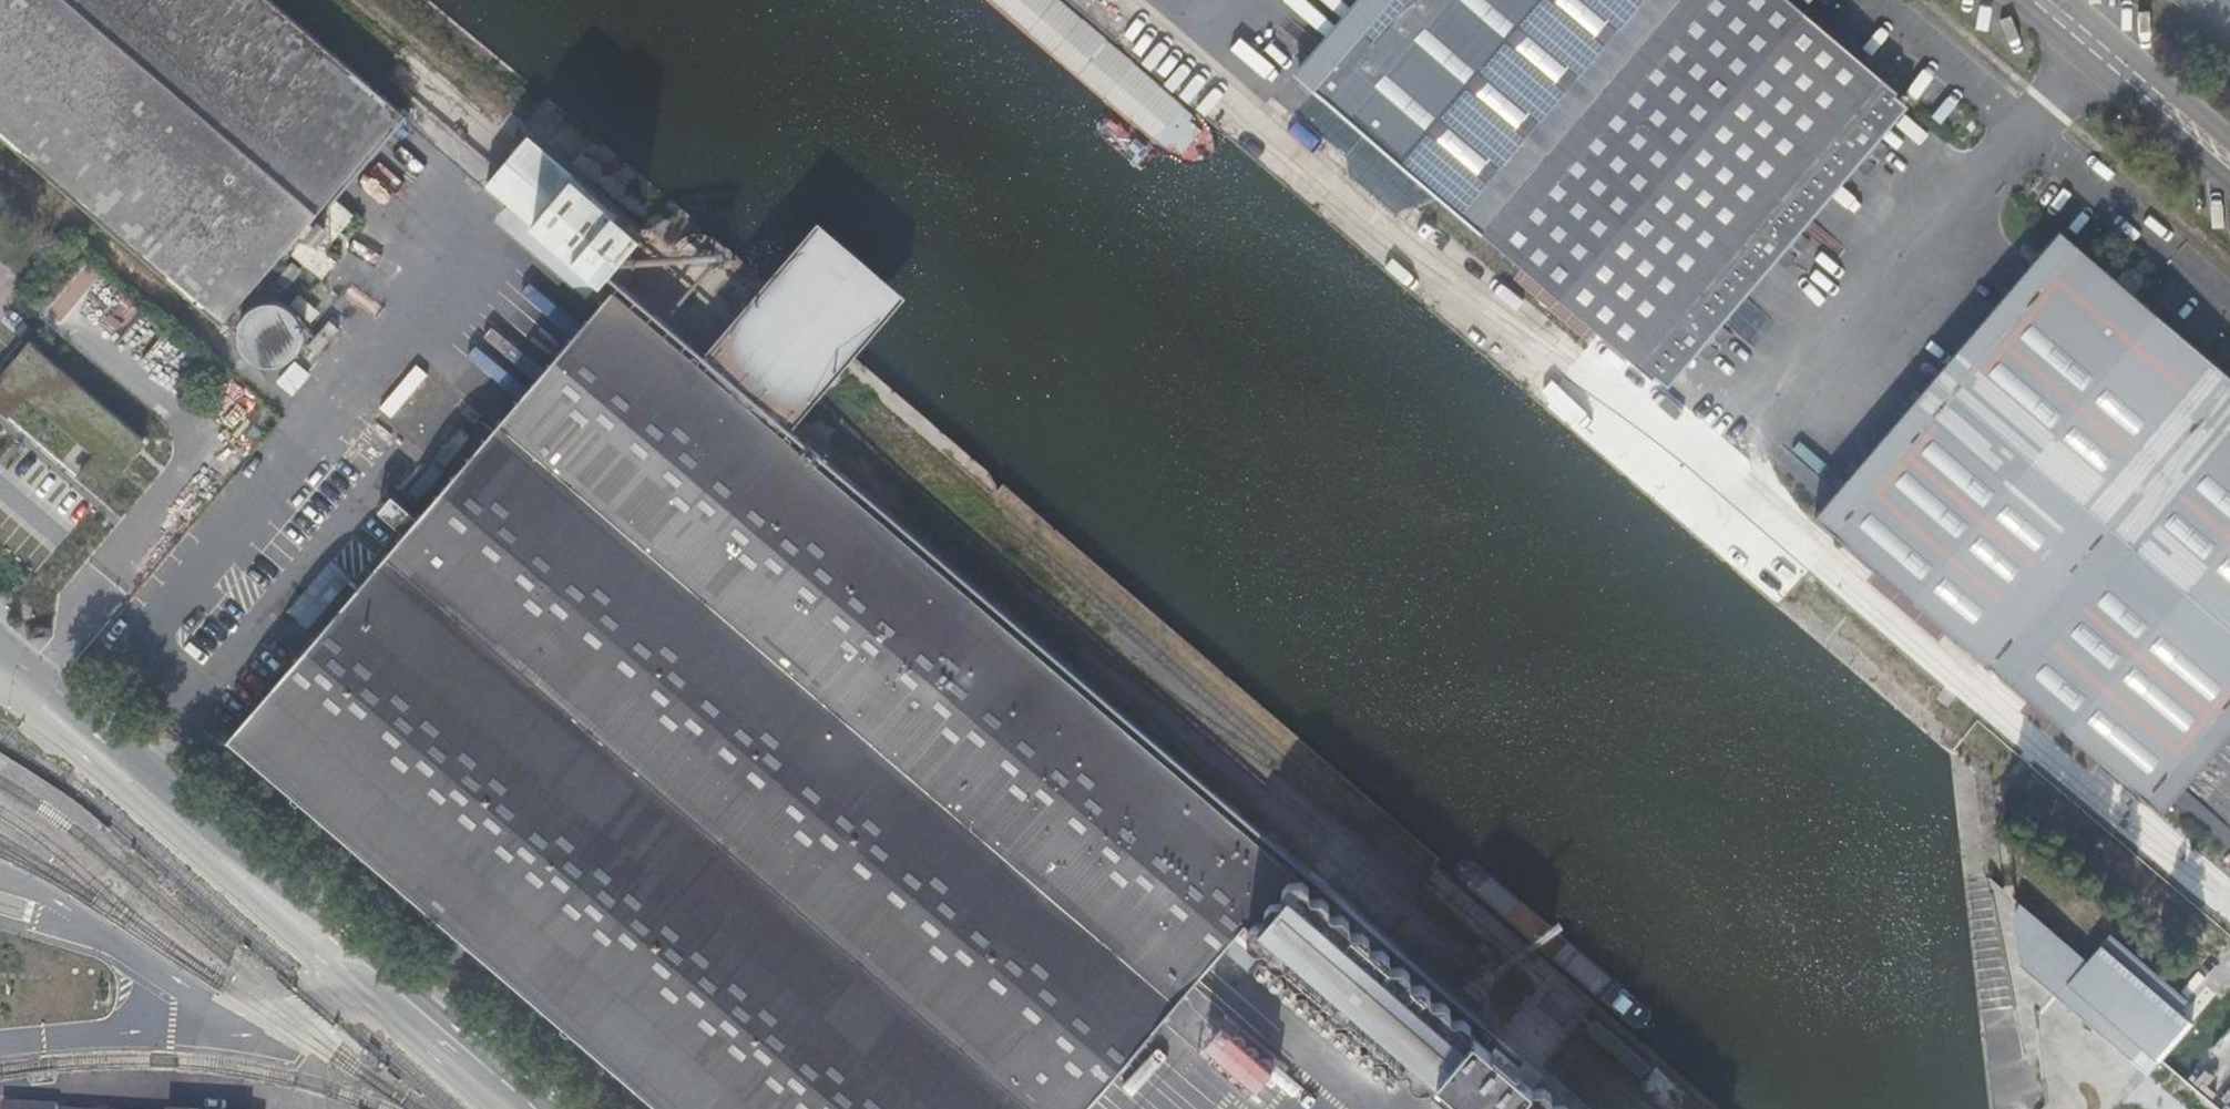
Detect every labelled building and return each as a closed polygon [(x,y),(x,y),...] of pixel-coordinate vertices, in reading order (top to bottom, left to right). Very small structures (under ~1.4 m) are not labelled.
[(222,319),(283,248),(328,194),(401,109),(273,0),(0,0),(0,131),(222,319)] [(1313,54),(1327,66),(1310,86),(1325,99),(1407,0),(1359,0),(1313,54)] [(1325,99),(1636,364),(1877,88),(1889,99),(1895,92),(1842,47),(1788,0),(1407,0),(1325,99)] [(1855,33),(1842,47),(1895,92),(1889,99),(1877,88),(1636,364),(1651,377),(1665,361),(1676,369),(1917,87),(1855,33)] [(527,134),(486,183),(601,282),(643,232),(527,134)] [(328,194),(283,248),(308,269),(353,216),(328,194)] [(877,242),(840,209),(709,357),(795,431),(927,285),(877,242)] [(2229,729),(2229,378),(2056,230),(1815,512),(2162,809),(2229,729)] [(709,357),(614,287),(230,738),(665,1108),(1080,1108),(1246,916),(1249,919),(1250,934),(1257,941),(1266,940),(1269,943),(1269,951),(1277,958),(1286,958),(1289,960),(1290,969),(1298,975),(1307,974),(1311,978),(1312,987),(1318,993),(1326,993),(1329,995),(1330,1003),(1337,1010),(1348,1010),(1352,1013),(1352,1022),(1358,1028),(1366,1027),(1369,1029),(1371,1038),(1378,1045),(1388,1044),(1390,1047),(1391,1055),(1398,1062),(1408,1061),(1411,1063),(1411,1073),(1418,1080),(1432,1078),(1439,1071),(1474,1028),(1472,1019),(1464,1011),(1456,1014),(1452,1011),(1452,1002),(1444,995),(1434,996),(1431,993),(1431,983),(1424,977),(1415,977),(1412,975),(1411,966),(1404,959),(1394,960),(1390,958),(1390,949),(1383,942),(1374,942),(1371,939),(1370,930),(1362,924),(1353,925),(1351,923),(1350,913),(1343,907),(1334,908),(1332,905),(1330,896),(1323,889),(1313,890),(1311,889),(1310,878),(1294,867),(795,431),(709,357)] [(277,296),(268,299),(262,302),(257,306),(254,309),(251,315),(248,321),(248,332),(249,339),(251,343),(255,349),(260,353),(265,357),(272,359),(276,360),(283,360),(291,358),(297,355),(302,351),(308,341),(311,335),(312,329),(311,322),(309,315),(305,310),(301,305),(298,302),(290,298),(283,297),(277,296)] [(0,421),(0,507),(12,518),(55,468),(0,421)] [(464,431),(451,445),(460,452),(471,438),(464,431)] [(442,455),(415,485),(423,493),(450,462),(442,455)] [(1254,965),(1257,968),(1262,970),(1265,970),(1268,969),(1270,966),(1271,963),(1270,960),(1269,958),(1267,956),(1263,953),(1259,954),(1256,955),(1254,958),(1253,961),(1254,965)] [(1267,978),(1270,981),(1272,983),(1275,983),(1280,982),(1282,979),(1283,976),(1282,971),(1279,968),(1275,966),(1271,967),(1268,968),(1267,970),(1266,974),(1267,978)] [(1281,989),(1283,993),(1284,993),(1286,994),(1290,995),(1293,994),(1295,992),(1297,990),(1297,987),(1296,983),(1294,981),(1291,979),(1288,978),(1282,980),(1281,982),(1280,985),(1281,989)] [(1306,1005),(1308,1004),(1309,1002),(1310,999),(1309,995),(1308,993),(1305,991),(1302,990),(1300,990),(1295,993),(1294,996),(1294,999),(1295,1002),(1298,1005),(1300,1006),(1303,1006),(1306,1005)] [(1309,1002),(1308,1004),(1307,1009),(1309,1013),(1312,1016),(1317,1017),(1321,1015),(1322,1015),(1322,1014),(1324,1009),(1322,1004),(1317,1001),(1312,1001),(1309,1002)] [(1322,1015),(1321,1015),(1321,1016),(1320,1021),(1323,1026),(1326,1028),(1328,1028),(1333,1027),(1334,1027),(1335,1025),(1336,1023),(1337,1020),(1336,1017),(1334,1015),(1331,1012),(1328,1012),(1325,1012),(1322,1014),(1322,1015)] [(1215,1046),(1206,1056),(1249,1093),(1281,1055),(1236,1017),(1230,1025),(1222,1018),(1205,1039),(1215,1046)] [(1334,1027),(1333,1027),(1333,1033),(1336,1037),(1337,1039),(1340,1040),(1343,1040),(1345,1039),(1347,1037),(1349,1034),(1349,1032),(1349,1029),(1347,1026),(1344,1024),(1341,1023),(1338,1023),(1335,1025),(1334,1027)] [(1439,1071),(1482,1108),(1507,1108),(1533,1079),(1474,1028),(1439,1071)] [(1356,1050),(1359,1048),(1360,1047),(1361,1046),(1362,1044),(1362,1040),(1361,1038),(1359,1036),(1356,1034),(1353,1034),(1351,1035),(1348,1036),(1347,1039),(1346,1043),(1347,1045),(1348,1048),(1351,1049),(1353,1050),(1356,1050)] [(1360,1047),(1359,1048),(1359,1049),(1358,1053),(1358,1055),(1361,1060),(1364,1062),(1368,1062),(1371,1061),(1373,1060),(1374,1057),(1375,1054),(1374,1051),(1373,1049),(1371,1047),(1366,1045),(1360,1047)] [(2131,1057),(2146,1069),(2151,1063),(2136,1051),(2131,1057)] [(1373,1068),(1375,1071),(1375,1072),(1378,1073),(1382,1074),(1385,1073),(1387,1071),(1388,1068),(1389,1064),(1388,1061),(1386,1059),(1383,1058),(1380,1057),(1377,1057),(1374,1058),(1373,1060),(1372,1064),(1373,1068)] [(1386,1080),(1388,1083),(1389,1084),(1392,1086),(1394,1086),(1399,1084),(1401,1082),(1402,1079),(1402,1076),(1401,1073),(1398,1070),(1393,1069),(1390,1069),(1387,1071),(1385,1074),(1385,1076),(1386,1080)] [(1533,1079),(1507,1108),(1573,1108),(1572,1103),(1566,1097),(1555,1098),(1552,1095),(1552,1087),(1544,1080),(1533,1079)] [(57,1102),(57,1099),(7,1096),(7,1108),(166,1108),(57,1102)]
